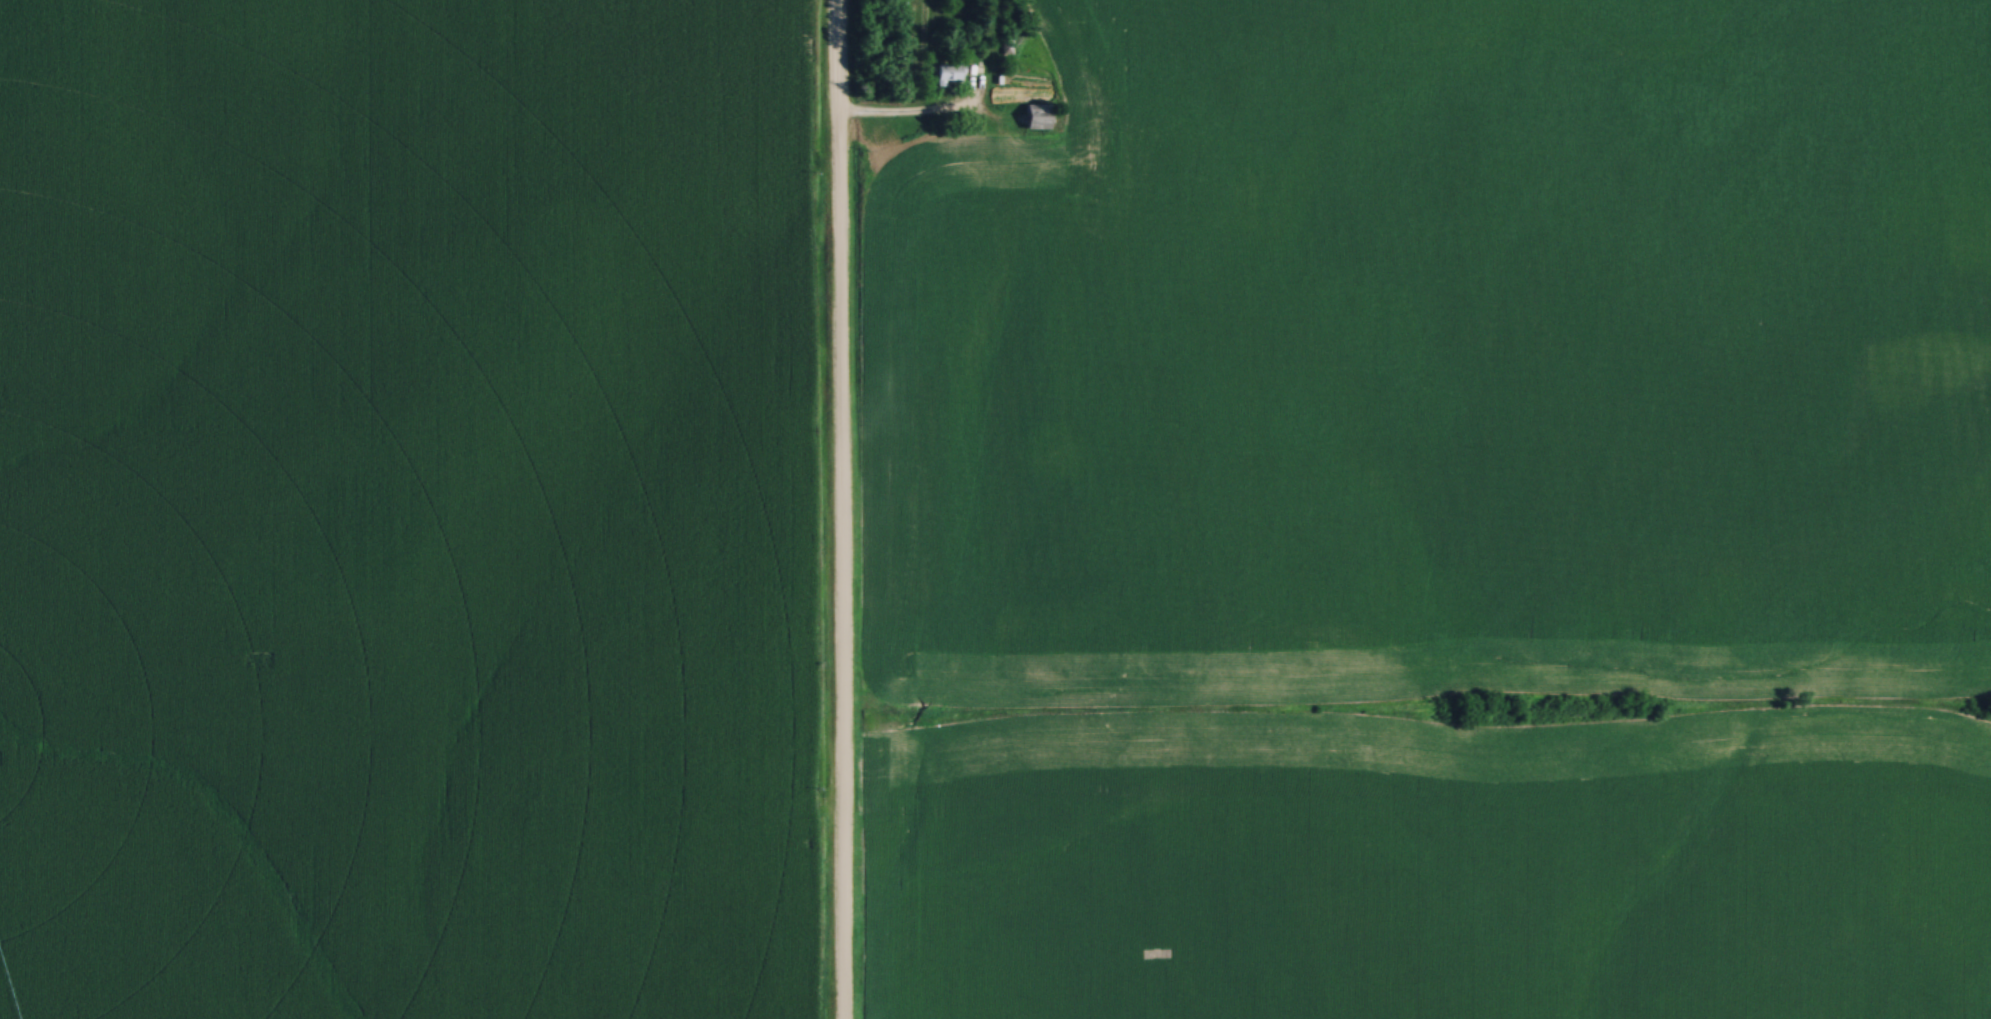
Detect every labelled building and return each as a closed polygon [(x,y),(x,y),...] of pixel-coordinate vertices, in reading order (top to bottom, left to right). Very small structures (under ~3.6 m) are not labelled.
[(935,85),(962,85),(962,65),(935,65),(935,85)] [(1047,104),(1022,104),(1022,129),(1047,129),(1047,104)]
